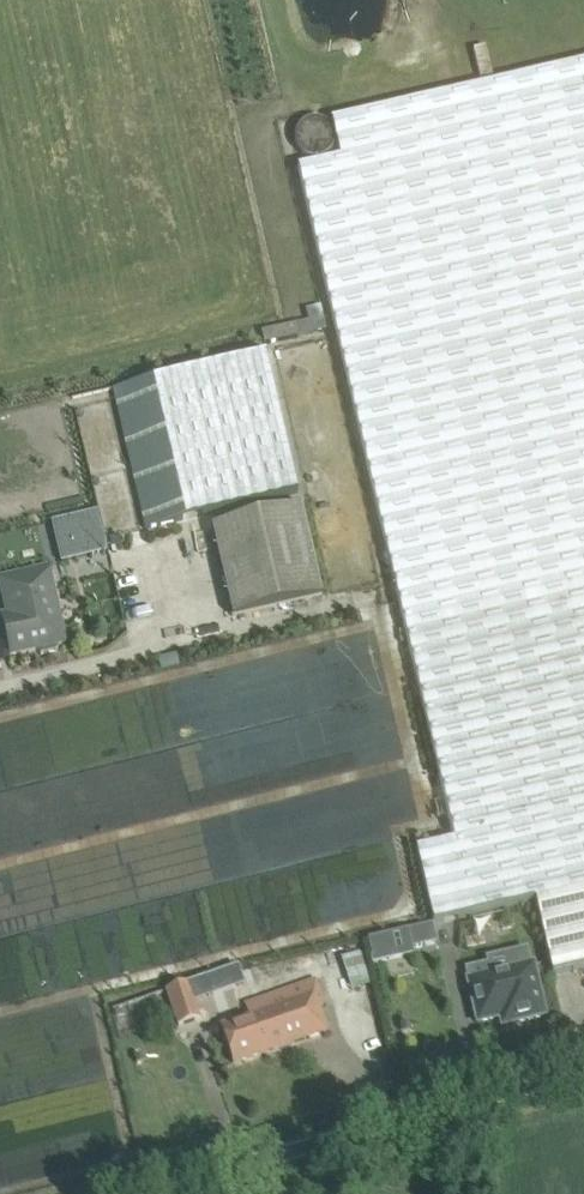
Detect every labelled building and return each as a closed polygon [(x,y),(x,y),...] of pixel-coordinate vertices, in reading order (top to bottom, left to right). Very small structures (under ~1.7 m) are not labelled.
[(298,167),(394,580),(455,840),(416,849),(434,925),(536,901),(553,976),(583,969),(583,62),(331,120),(339,158),(298,167)] [(295,324),(262,332),(265,344),(298,336),(295,324)] [(145,381),(115,388),(148,528),(299,493),(266,352),(145,381)] [(97,512),(52,522),(61,561),(106,551),(97,512)] [(233,617),(323,596),(304,513),(214,534),(233,617)] [(0,578),(0,579),(11,628),(4,630),(10,656),(37,650),(42,655),(58,652),(60,645),(67,643),(63,627),(55,624),(51,606),(57,600),(49,566),(0,578)] [(421,928),(411,930),(415,949),(425,946),(421,928)] [(354,988),(372,984),(365,953),(348,957),(354,988)] [(470,985),(479,1024),(514,1016),(516,1024),(546,1017),(533,966),(492,976),(489,964),(467,969),(470,985)] [(249,978),(253,987),(262,984),(258,975),(249,978)] [(234,1064),(327,1032),(318,1008),(324,1006),(316,982),(251,1004),(255,1016),(221,1028),(234,1064)] [(179,1027),(200,1020),(187,984),(167,991),(179,1027)]
